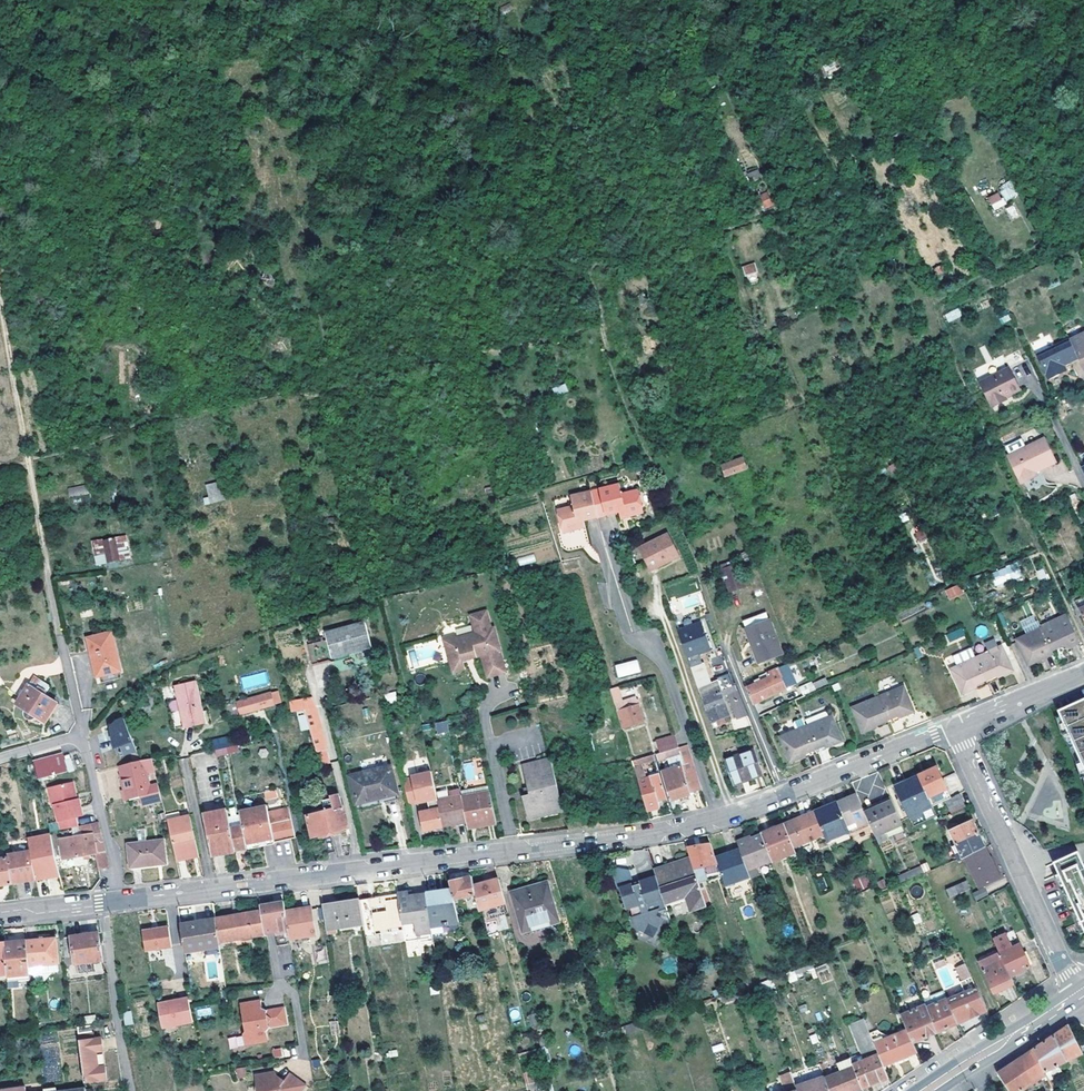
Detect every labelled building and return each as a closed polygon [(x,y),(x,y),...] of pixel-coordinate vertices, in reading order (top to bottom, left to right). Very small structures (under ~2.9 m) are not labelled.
[(752,181),(761,177),(758,169),(748,173),(752,181)] [(998,187),(1006,201),(1018,194),(1010,180),(998,187)] [(767,191),(758,195),(764,210),(773,206),(767,191)] [(987,198),(995,211),(1006,203),(997,191),(987,198)] [(1012,220),(1019,215),(1013,204),(1006,209),(1012,220)] [(452,245),(462,241),(459,231),(449,234),(452,245)] [(427,265),(429,269),(432,268),(428,258),(417,261),(420,268),(427,265)] [(747,283),(758,281),(755,263),(743,265),(747,283)] [(949,323),(962,315),(958,308),(944,315),(949,323)] [(1070,340),(1078,358),(1083,369),(1083,333),(1070,340)] [(1070,340),(1069,338),(1052,346),(1036,354),(1047,379),(1059,373),(1057,368),(1063,365),(1078,358),(1070,340)] [(1036,354),(1052,346),(1045,340),(1032,346),(1036,354)] [(1009,368),(980,382),(991,407),(1005,400),(1005,398),(1019,391),(1009,368)] [(556,395),(568,391),(565,384),(553,388),(556,395)] [(1044,440),(1008,457),(1021,484),(1033,479),(1032,475),(1035,474),(1056,463),(1044,440)] [(715,458),(723,480),(751,469),(742,446),(715,458)] [(207,504),(223,500),(217,481),(202,485),(207,504)] [(87,485),(68,487),(68,496),(88,495),(87,485)] [(619,486),(599,492),(606,516),(620,512),(622,519),(644,513),(638,492),(622,496),(619,486)] [(606,516),(599,492),(592,493),(596,519),(606,516)] [(596,519),(592,493),(571,498),(574,508),(558,512),(564,534),(587,528),(585,522),(596,519)] [(671,535),(640,546),(648,569),(680,559),(671,535)] [(94,563),(130,560),(128,536),(92,539),(94,563)] [(731,562),(721,566),(729,592),(750,584),(747,576),(742,578),(738,565),(733,566),(731,562)] [(990,571),(995,585),(1022,576),(1018,563),(990,571)] [(959,585),(947,591),(951,599),(963,593),(959,585)] [(1074,596),(1083,616),(1083,591),(1074,596)] [(489,627),(484,610),(467,615),(470,624),(474,623),(477,631),(454,638),(454,636),(441,640),(451,673),(463,669),(461,661),(479,655),(486,677),(505,672),(498,650),(499,649),(492,626),(489,627)] [(1044,629),(1054,649),(1070,642),(1072,647),(1073,648),(1081,644),(1069,616),(1043,627),(1044,629)] [(768,620),(747,628),(760,662),(782,653),(768,620)] [(365,623),(326,633),(331,656),(371,646),(365,623)] [(701,624),(678,632),(687,658),(699,654),(710,650),(701,624)] [(961,627),(945,635),(949,643),(965,635),(961,627)] [(1054,649),(1044,629),(1019,641),(1030,665),(1056,654),(1054,649)] [(109,633),(87,639),(93,664),(96,663),(99,676),(119,671),(109,633)] [(984,642),(987,650),(999,645),(995,637),(984,642)] [(1054,649),(1056,654),(1072,647),(1070,642),(1054,649)] [(976,655),(986,677),(995,673),(999,673),(1012,667),(1002,644),(999,645),(987,650),(976,655)] [(953,654),(957,664),(976,655),(972,645),(953,654)] [(703,665),(699,654),(687,658),(691,669),(703,665)] [(961,690),(975,684),(977,681),(986,677),(976,655),(957,664),(950,667),(961,690)] [(637,659),(614,665),(617,678),(641,672),(637,659)] [(786,665),(759,677),(762,682),(747,688),(754,704),(791,687),(785,672),(789,670),(786,665)] [(733,687),(730,675),(718,681),(723,691),(727,690),(733,687)] [(977,681),(975,684),(979,685),(988,681),(986,677),(977,681)] [(826,679),(816,683),(819,690),(829,685),(826,679)] [(205,724),(196,681),(174,686),(180,711),(172,713),(175,730),(205,724)] [(723,691),(718,681),(699,690),(702,699),(721,692),(723,691)] [(38,689),(29,683),(17,702),(25,708),(24,709),(24,711),(24,712),(24,713),(24,715),(25,716),(25,717),(26,718),(27,719),(29,720),(30,720),(31,720),(33,720),(34,720),(35,719),(37,718),(38,717),(45,722),(57,702),(44,692),(46,689),(40,686),(38,689)] [(816,683),(802,689),(805,695),(819,690),(816,683)] [(403,688),(393,691),(397,702),(413,698),(410,686),(403,688)] [(620,700),(616,686),(610,688),(622,727),(643,721),(635,696),(620,700)] [(733,687),(727,690),(736,719),(747,715),(735,687),(733,687)] [(879,699),(889,721),(897,717),(901,718),(915,711),(904,687),(879,699)] [(721,692),(702,699),(709,719),(717,716),(721,715),(728,712),(721,692)] [(272,693),(238,702),(241,714),(275,705),(272,693)] [(879,699),(853,710),(864,734),(878,728),(880,725),(889,721),(879,699)] [(1061,714),(1083,766),(1083,703),(1061,714)] [(311,728),(317,752),(327,750),(316,706),(306,709),(311,728)] [(303,730),(311,728),(306,709),(299,710),(303,730)] [(889,721),(891,725),(899,721),(901,718),(897,717),(889,721)] [(122,760),(140,755),(125,718),(118,721),(117,732),(122,751),(120,751),(122,760)] [(808,731),(817,752),(825,748),(828,749),(843,743),(832,720),(808,731)] [(446,721),(435,724),(438,732),(447,730),(446,721)] [(880,725),(878,728),(881,729),(891,725),(889,721),(880,725)] [(792,766),(806,759),(808,756),(817,752),(808,731),(804,722),(796,725),(795,728),(798,735),(781,742),(792,766)] [(678,747),(674,734),(655,740),(659,752),(678,747)] [(237,735),(212,739),(214,756),(240,752),(237,735)] [(680,753),(684,764),(693,792),(702,790),(687,744),(678,747),(680,753)] [(672,756),(680,753),(678,747),(659,752),(656,753),(658,760),(672,756)] [(828,753),(828,749),(825,748),(817,752),(819,757),(828,753)] [(725,763),(733,785),(762,774),(753,752),(725,763)] [(810,761),(819,757),(817,752),(808,756),(806,759),(810,761)] [(684,764),(680,753),(672,756),(676,767),(684,764)] [(346,764),(353,791),(381,783),(394,780),(387,754),(346,764)] [(654,754),(632,760),(647,811),(660,807),(658,800),(666,798),(659,772),(647,776),(648,778),(645,779),(640,764),(655,759),(654,754)] [(33,763),(38,781),(67,772),(63,756),(33,763)] [(529,821),(530,820),(564,811),(557,787),(549,759),(522,767),(530,796),(523,798),(529,821)] [(464,763),(465,779),(474,779),(473,762),(464,763)] [(148,777),(157,775),(154,763),(144,764),(120,770),(122,779),(121,780),(125,798),(125,801),(132,799),(133,804),(140,802),(142,810),(163,805),(160,790),(151,791),(148,777)] [(429,811),(418,813),(422,831),(443,828),(437,802),(428,764),(408,768),(410,778),(402,780),(408,806),(427,802),(429,811)] [(661,771),(669,800),(693,792),(684,764),(676,767),(661,771)] [(936,768),(919,776),(932,806),(947,800),(950,798),(936,768)] [(910,817),(932,806),(919,776),(896,787),(910,817)] [(395,786),(394,780),(381,783),(382,789),(395,786)] [(56,805),(60,821),(61,821),(63,831),(77,827),(79,827),(77,818),(84,816),(81,799),(77,800),(75,795),(77,794),(75,782),(50,788),(54,806),(56,805)] [(459,786),(445,789),(447,799),(461,796),(460,791),(459,786)] [(496,823),(487,787),(477,788),(479,794),(461,796),(466,820),(467,823),(468,828),(496,823)] [(460,791),(461,796),(479,794),(477,788),(460,791)] [(265,800),(278,798),(276,789),(263,792),(265,800)] [(837,802),(846,825),(855,820),(858,826),(869,822),(865,811),(863,807),(857,793),(837,802)] [(953,814),(967,807),(961,793),(950,798),(947,800),(953,814)] [(447,799),(437,802),(443,828),(455,825),(454,823),(466,820),(461,796),(447,799)] [(865,811),(891,800),(889,796),(863,807),(865,811)] [(869,822),(875,835),(892,828),(898,841),(908,837),(902,823),(891,800),(865,811),(869,822)] [(837,802),(814,812),(824,835),(826,840),(849,830),(846,825),(837,802)] [(342,806),(324,810),(331,835),(342,832),(341,828),(347,826),(343,805),(342,806)] [(267,806),(240,811),(241,816),(246,844),(273,838),(275,844),(295,840),(291,819),(270,823),(267,806)] [(331,835),(324,810),(306,815),(311,835),(319,834),(320,837),(331,835)] [(227,811),(203,815),(211,855),(235,851),(229,818),(227,811)] [(166,815),(167,823),(175,858),(198,853),(191,817),(181,820),(179,812),(166,815)] [(784,824),(794,848),(824,835),(814,812),(797,819),(784,824)] [(241,816),(229,818),(235,851),(247,848),(246,844),(241,816)] [(956,844),(978,834),(972,820),(950,830),(956,844)] [(92,824),(99,871),(109,869),(98,823),(92,824)] [(94,851),(99,871),(92,824),(79,827),(77,827),(78,830),(80,830),(81,834),(56,840),(60,859),(81,854),(82,858),(88,857),(88,852),(94,851)] [(761,834),(761,835),(772,861),(772,863),(796,853),(794,848),(784,824),(761,834)] [(827,842),(850,832),(849,830),(826,840),(827,842)] [(138,832),(140,844),(148,843),(147,831),(138,832)] [(957,861),(964,857),(985,848),(978,834),(956,844),(960,850),(954,853),(957,861)] [(772,861),(761,835),(751,838),(752,840),(739,845),(740,849),(748,870),(772,861)] [(275,844),(273,838),(246,844),(247,848),(247,850),(275,844)] [(164,841),(148,843),(140,844),(128,845),(130,867),(166,864),(164,841)] [(31,851),(37,881),(61,875),(53,843),(30,847),(31,851)] [(690,859),(694,869),(704,867),(718,865),(716,858),(711,843),(687,848),(690,859)] [(998,877),(985,848),(964,857),(978,887),(998,877)] [(716,858),(718,865),(725,886),(750,876),(748,870),(740,849),(716,858)] [(8,858),(13,885),(37,881),(31,851),(7,856),(8,858)] [(175,858),(176,863),(199,858),(198,853),(175,858)] [(1052,864),(1056,875),(1083,937),(1083,871),(1083,872),(1075,854),(1052,864)] [(0,860),(0,887),(13,885),(8,858),(0,860)] [(656,878),(665,905),(686,898),(691,912),(706,906),(706,904),(696,877),(694,869),(690,859),(674,864),(675,867),(655,874),(656,878)] [(901,881),(930,870),(927,863),(898,875),(901,881)] [(675,867),(674,864),(654,871),(655,874),(675,867)] [(621,889),(633,885),(629,871),(617,867),(611,868),(617,885),(621,889)] [(704,867),(694,869),(696,877),(705,875),(704,867)] [(858,892),(870,886),(865,875),(853,881),(858,892)] [(452,890),(454,899),(475,895),(473,887),(471,877),(450,882),(452,890)] [(665,905),(656,878),(633,885),(621,889),(626,906),(630,908),(636,928),(652,936),(661,920),(656,917),(655,915),(658,910),(666,907),(665,905)] [(475,895),(480,910),(505,903),(498,879),(473,887),(475,895)] [(950,897),(970,888),(966,879),(946,889),(950,897)] [(511,892),(522,929),(546,922),(547,926),(559,923),(548,886),(531,891),(529,887),(511,892)] [(971,893),(975,901),(988,895),(984,887),(971,893)] [(452,890),(425,895),(432,937),(432,939),(446,936),(444,926),(459,922),(458,917),(454,899),(452,890)] [(410,892),(397,894),(403,931),(405,941),(432,937),(425,895),(411,897),(410,892)] [(403,931),(397,894),(367,899),(371,924),(378,923),(390,921),(391,933),(403,931)] [(326,931),(363,925),(359,900),(322,906),(326,931)] [(283,901),(269,904),(275,931),(277,945),(290,943),(289,938),(287,929),(284,911),(283,901)] [(269,904),(259,905),(260,910),(265,933),(275,931),(269,904)] [(311,907),(284,911),(287,929),(289,938),(315,935),(311,907)] [(218,941),(265,933),(260,910),(214,918),(218,941)] [(914,925),(922,923),(919,913),(911,915),(914,925)] [(185,958),(220,952),(218,941),(214,918),(179,924),(185,958)] [(390,921),(378,923),(382,945),(405,941),(403,931),(391,933),(390,921)] [(460,933),(459,922),(444,926),(446,936),(460,933)] [(168,926),(142,930),(146,951),(172,947),(168,926)] [(98,933),(63,938),(65,959),(74,957),(75,965),(102,961),(98,933)] [(25,942),(29,968),(59,965),(55,939),(25,942)] [(29,968),(25,942),(4,945),(7,977),(7,978),(30,976),(30,975),(29,968)] [(999,949),(1000,953),(1011,976),(1030,968),(1020,945),(1013,948),(1012,944),(999,949)] [(1000,953),(979,962),(993,993),(1015,984),(1011,976),(1000,953)] [(66,966),(75,965),(74,957),(65,959),(66,966)] [(943,959),(934,963),(937,969),(946,966),(943,959)] [(963,981),(972,978),(966,964),(957,968),(963,981)] [(59,971),(59,965),(29,968),(30,975),(59,971)] [(30,976),(7,978),(8,985),(31,983),(30,976)] [(957,1023),(986,1011),(976,988),(947,1000),(957,1023)] [(735,992),(721,996),(724,1003),(737,999),(735,992)] [(177,995),(178,999),(179,1002),(190,1000),(188,993),(177,995)] [(157,1004),(162,1028),(193,1022),(190,1004),(190,1000),(179,1002),(178,999),(157,1004)] [(926,1008),(937,1032),(957,1023),(947,1000),(947,999),(926,1008)] [(262,1001),(241,1004),(242,1013),(246,1016),(244,1020),(245,1028),(249,1031),(244,1038),(256,1046),(259,1040),(268,1039),(266,1029),(288,1025),(285,1007),(267,1010),(263,1008),(262,1001)] [(925,1005),(901,1015),(908,1032),(912,1043),(937,1032),(926,1008),(925,1005)] [(220,1006),(212,1007),(213,1017),(221,1016),(220,1006)] [(196,1009),(197,1017),(212,1015),(211,1007),(196,1009)] [(123,1013),(125,1025),(133,1023),(131,1011),(123,1013)] [(866,1060),(879,1055),(870,1035),(864,1019),(851,1025),(864,1056),(866,1060)] [(338,1033),(337,1020),(330,1021),(331,1033),(338,1033)] [(639,1021),(624,1025),(626,1032),(641,1028),(639,1023),(639,1021)] [(92,1024),(78,1026),(79,1034),(93,1032),(92,1024)] [(1048,1071),(1083,1048),(1072,1024),(1054,1036),(1037,1047),(1048,1071)] [(79,1034),(80,1041),(96,1039),(95,1032),(93,1032),(79,1034)] [(883,1066),(916,1052),(912,1043),(908,1032),(882,1042),(878,1032),(870,1035),(879,1055),(883,1066)] [(80,1041),(84,1083),(107,1080),(106,1066),(99,1066),(97,1052),(104,1051),(102,1038),(96,1039),(80,1041)] [(256,1046),(244,1038),(247,1047),(256,1046)] [(295,1047),(272,1049),(273,1057),(296,1055),(295,1047)] [(1037,1047),(1014,1063),(1000,1072),(1004,1078),(1012,1090),(1021,1090),(1049,1074),(1048,1071),(1037,1047)] [(106,1066),(104,1051),(97,1052),(99,1066),(106,1066)] [(853,1066),(862,1089),(888,1077),(883,1066),(879,1055),(866,1060),(853,1066)] [(853,1066),(866,1060),(864,1056),(851,1061),(853,1066)] [(830,1090),(857,1090),(862,1089),(853,1066),(825,1077),(830,1090)] [(245,1068),(237,1069),(238,1077),(246,1076),(245,1068)] [(790,1072),(780,1076),(785,1090),(796,1090),(795,1086),(790,1072)] [(255,1076),(258,1090),(302,1090),(306,1086),(289,1074),(285,1080),(284,1081),(281,1079),(278,1083),(275,1081),(276,1080),(276,1074),(275,1073),(255,1076)] [(285,1080),(276,1074),(276,1080),(275,1081),(278,1083),(281,1079),(284,1081),(285,1080)] [(796,1090),(830,1090),(825,1077),(824,1075),(795,1086),(796,1090)]
